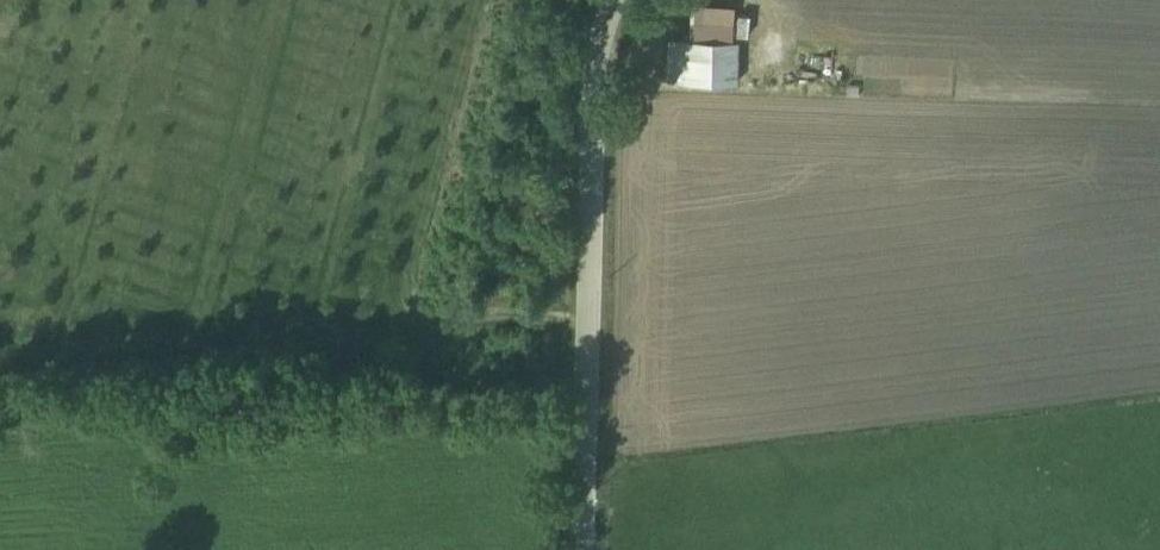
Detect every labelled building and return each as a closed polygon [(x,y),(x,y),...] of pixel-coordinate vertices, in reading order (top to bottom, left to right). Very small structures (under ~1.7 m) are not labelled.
[(737,35),(669,34),(668,77),(736,78),(737,35)]
